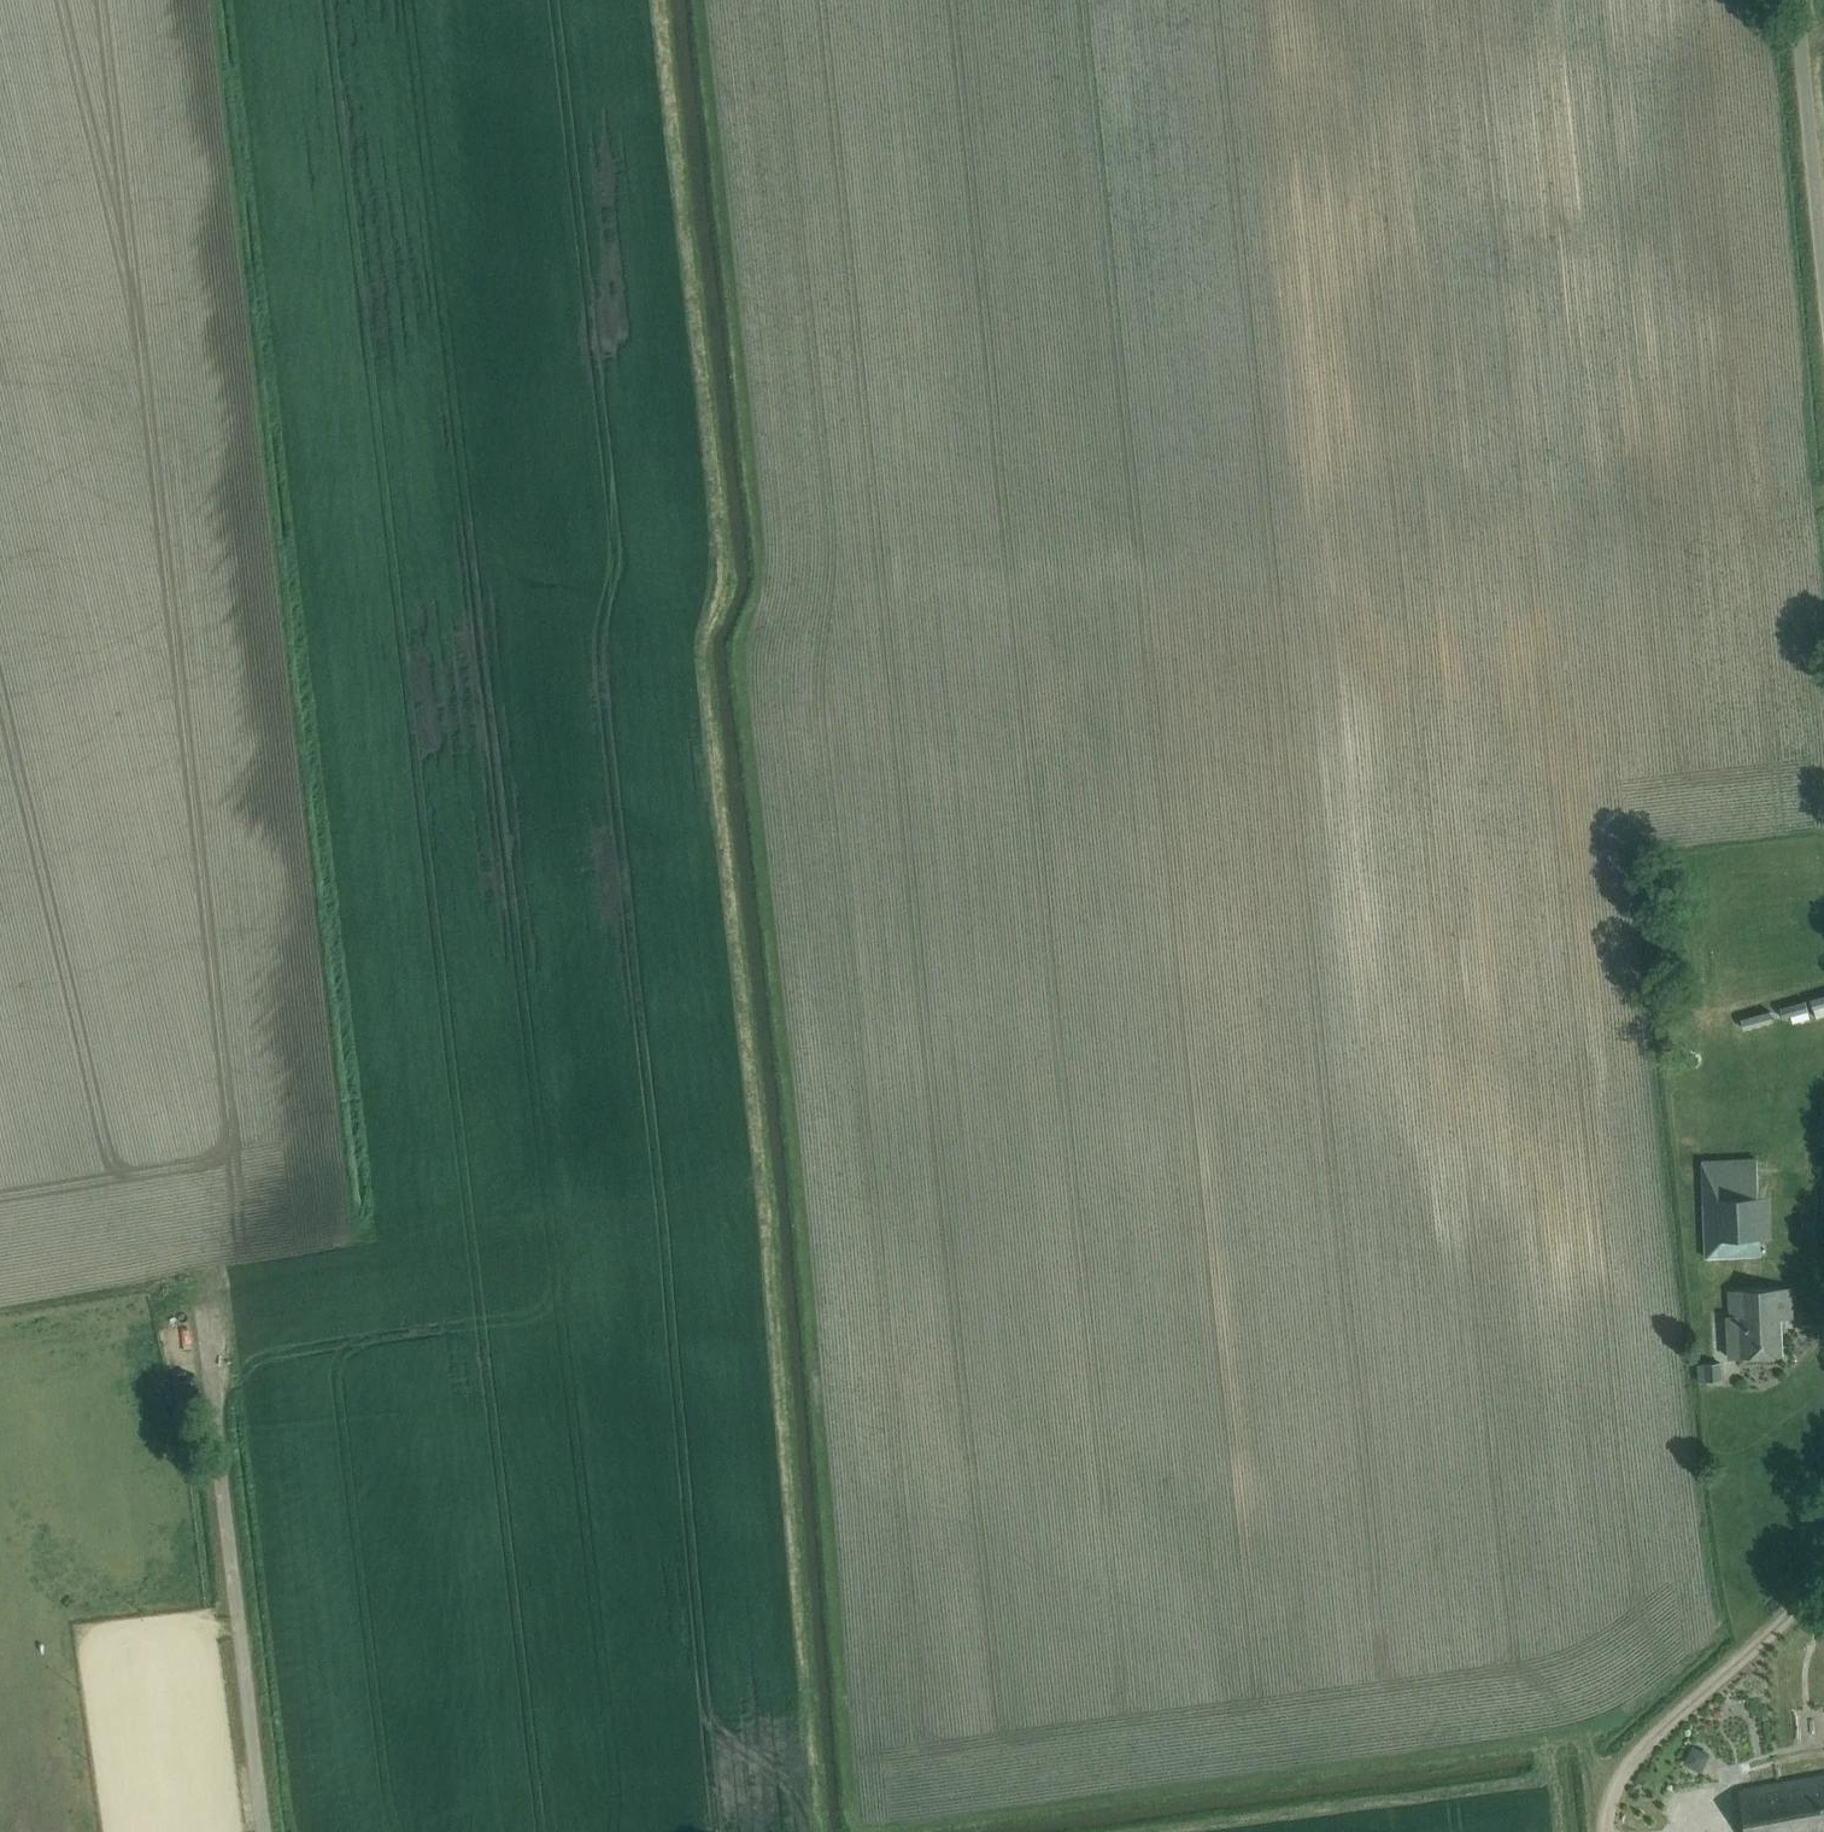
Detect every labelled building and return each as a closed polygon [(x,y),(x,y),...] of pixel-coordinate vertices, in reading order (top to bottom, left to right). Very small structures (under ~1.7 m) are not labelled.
[(1811,1000),(1817,1019),(1823,1017),(1823,996),(1811,1000)] [(1812,1020),(1806,1001),(1781,1009),(1784,1020),(1792,1017),(1794,1025),(1812,1020)] [(1774,1022),(1771,1011),(1742,1019),(1745,1030),(1774,1022)] [(1759,1197),(1757,1158),(1702,1161),(1706,1259),(1759,1257),(1759,1237),(1771,1236),(1769,1197),(1759,1197)] [(1793,1318),(1792,1288),(1729,1291),(1730,1317),(1728,1317),(1730,1358),(1783,1356),(1781,1318),(1793,1318)] [(1740,1791),(1749,1831),(1823,1831),(1823,1776),(1740,1791)]
